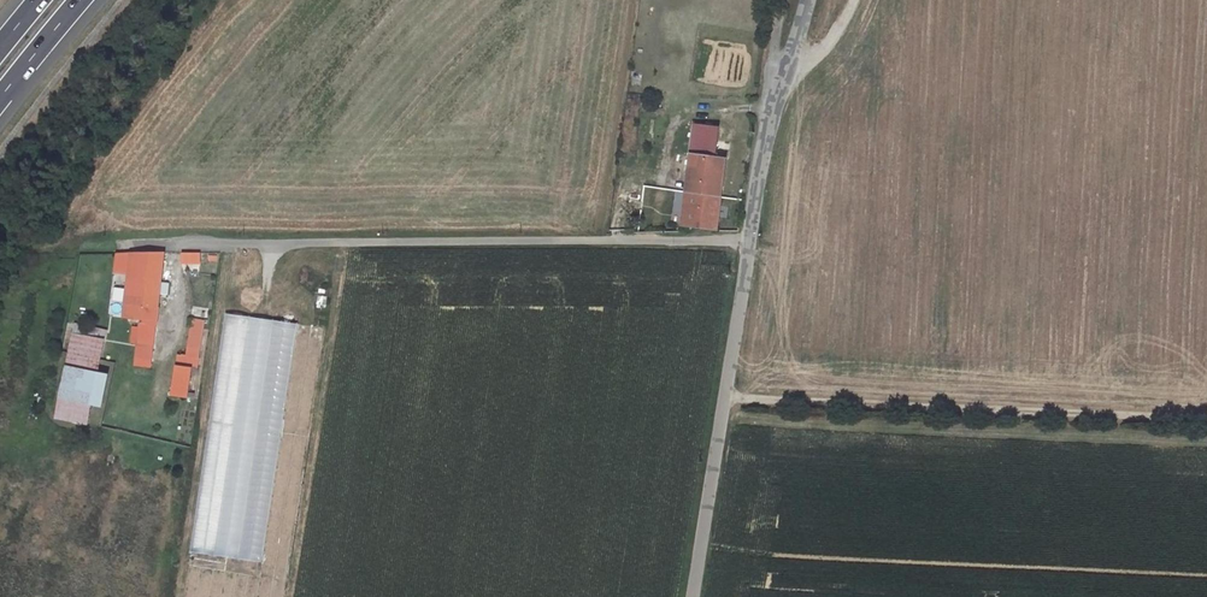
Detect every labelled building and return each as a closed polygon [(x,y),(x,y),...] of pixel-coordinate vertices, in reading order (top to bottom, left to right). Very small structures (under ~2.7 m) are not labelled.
[(691,155),(713,157),(716,130),(695,127),(691,155)] [(727,148),(750,152),(752,138),(730,134),(727,148)] [(713,157),(691,155),(682,225),(718,229),(724,176),(720,176),(722,159),(713,157)] [(202,253),(180,253),(180,262),(201,264),(202,253)] [(165,254),(112,256),(111,274),(128,276),(127,306),(140,307),(161,309),(163,296),(169,296),(170,277),(164,277),(165,254)] [(132,329),(139,330),(159,332),(161,309),(140,307),(140,313),(134,312),(132,329)] [(181,321),(179,339),(189,341),(192,322),(181,321)] [(198,323),(192,322),(189,341),(179,339),(177,353),(168,351),(162,396),(181,398),(186,360),(193,361),(198,323)] [(104,330),(68,325),(57,409),(93,414),(104,330)] [(138,344),(152,346),(154,336),(158,336),(159,332),(139,330),(138,344)] [(152,346),(138,344),(136,354),(150,356),(152,346)]
